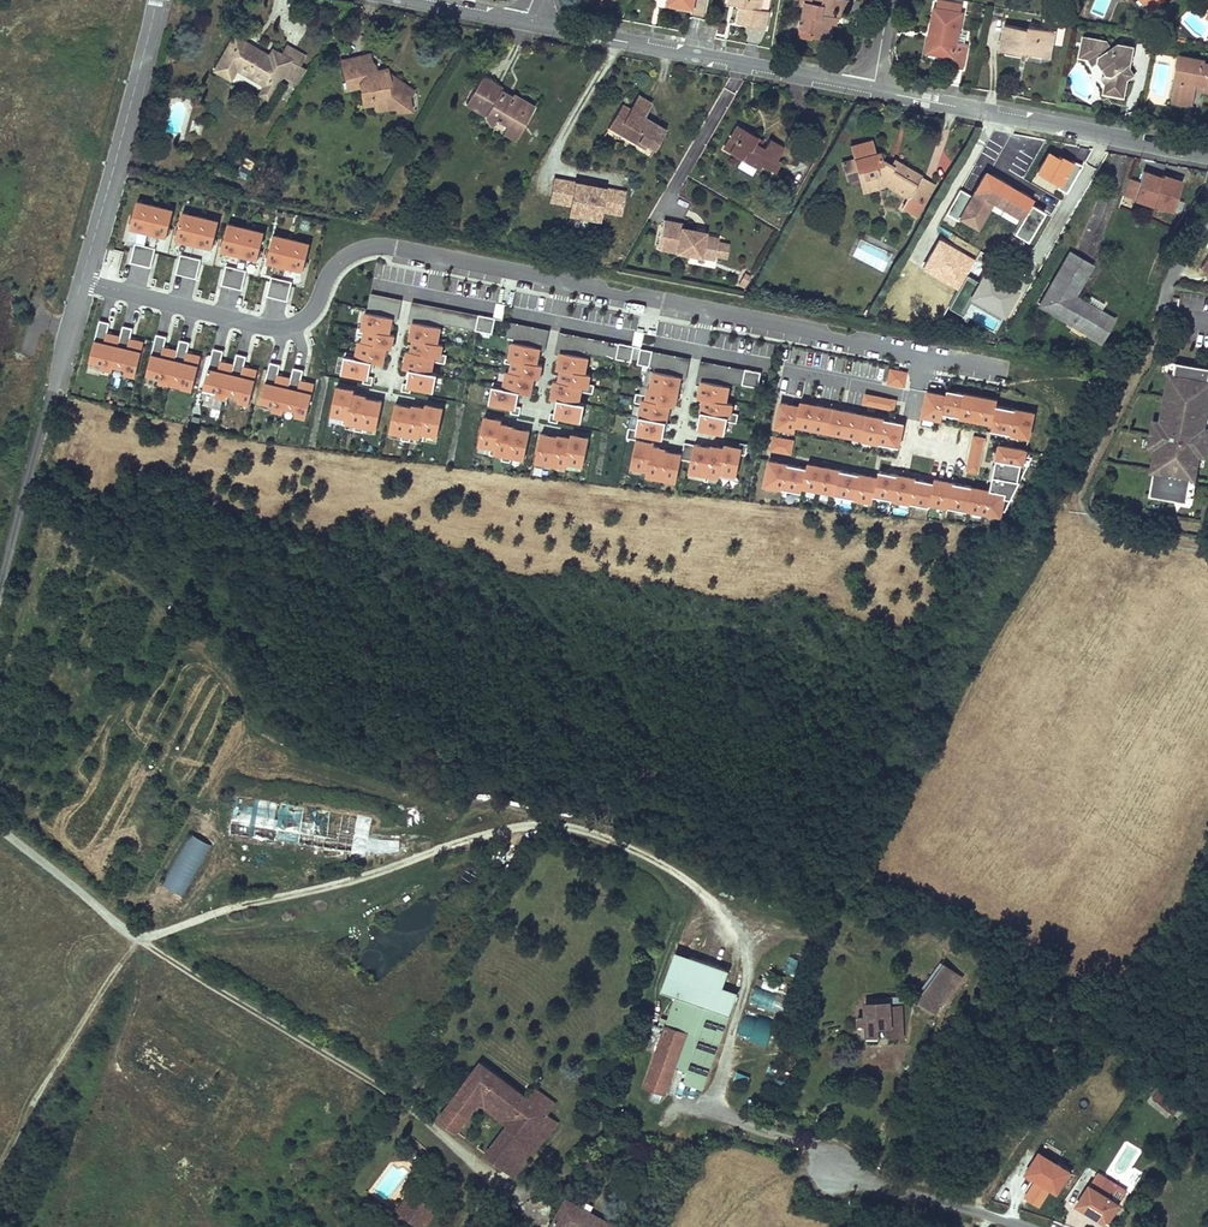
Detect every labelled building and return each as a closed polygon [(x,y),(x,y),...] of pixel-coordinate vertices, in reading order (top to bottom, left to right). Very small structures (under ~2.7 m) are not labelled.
[(668,6),(693,10),(694,0),(669,0),(668,6)] [(733,5),(741,6),(737,23),(766,29),(769,11),(760,9),(762,0),(734,0),(733,5)] [(848,0),(823,0),(822,5),(805,1),(804,6),(800,29),(830,35),(833,17),(835,8),(841,9),(847,10),(849,0),(848,0)] [(937,8),(934,8),(930,30),(936,31),(932,53),(953,57),(951,66),(963,68),(967,44),(964,44),(957,42),(959,33),(963,13),(959,12),(961,4),(939,0),(938,0),(937,8)] [(1152,11),(1155,8),(1148,0),(1142,0),(1152,11)] [(1028,29),(1005,24),(1000,50),(1022,55),(1025,53),(1050,58),(1055,31),(1029,26),(1028,29)] [(830,35),(800,29),(798,37),(813,40),(813,37),(829,40),(830,35)] [(936,31),(930,30),(926,52),(932,53),(936,31)] [(966,34),(959,33),(957,42),(964,44),(966,34)] [(268,55),(233,35),(214,70),(229,79),(235,68),(264,85),(259,94),(267,99),(286,66),(295,71),(304,56),(285,45),(280,54),(272,49),(268,55)] [(1134,46),(1123,44),(1113,50),(1107,41),(1083,36),(1080,51),(1090,53),(1089,59),(1093,65),(1099,61),(1107,73),(1102,77),(1106,83),(1115,85),(1113,95),(1124,97),(1127,80),(1130,68),(1134,46)] [(413,91),(395,78),(391,84),(388,82),(389,81),(386,69),(375,71),(373,64),(370,60),(369,54),(353,58),(354,62),(342,64),(347,88),(353,87),(357,82),(362,85),(367,89),(368,100),(374,100),(374,103),(385,102),(386,108),(396,107),(397,111),(410,109),(408,97),(413,91)] [(1180,55),(1178,68),(1180,69),(1178,79),(1174,96),(1192,100),(1194,89),(1196,82),(1206,84),(1205,91),(1207,91),(1207,64),(1204,63),(1204,60),(1180,55)] [(501,88),(481,76),(466,103),(485,115),(491,124),(498,119),(507,125),(503,132),(515,139),(534,107),(512,94),(509,99),(504,96),(504,93),(500,91),(501,88)] [(357,82),(353,87),(360,86),(362,105),(374,103),(374,100),(368,100),(367,89),(362,85),(357,82)] [(1206,84),(1196,82),(1194,89),(1205,91),(1206,84)] [(1115,85),(1106,83),(1104,93),(1113,95),(1115,85)] [(636,95),(628,109),(643,117),(650,104),(636,95)] [(1174,96),(1173,102),(1191,106),(1192,100),(1174,96)] [(655,148),(665,130),(643,117),(628,109),(620,105),(609,125),(645,147),(647,144),(655,148)] [(757,137),(736,125),(728,138),(734,142),(728,152),(741,159),(755,168),(757,169),(760,164),(774,173),(780,162),(775,159),(783,146),(769,138),(764,147),(760,145),(754,142),(757,137)] [(757,137),(754,142),(760,145),(763,140),(757,137)] [(734,142),(728,138),(722,148),(728,152),(734,142)] [(870,141),(851,146),(854,159),(857,170),(862,168),(865,183),(878,180),(908,197),(901,209),(916,217),(934,184),(894,161),(890,167),(882,162),(880,162),(878,152),(873,154),(870,141)] [(755,168),(741,159),(737,167),(751,175),(755,168)] [(857,170),(854,159),(842,162),(845,173),(857,170)] [(1122,197),(1170,217),(1184,182),(1137,167),(1122,197)] [(862,168),(857,170),(863,192),(880,187),(878,180),(865,183),(862,168)] [(1031,200),(985,173),(970,198),(958,191),(947,210),(976,228),(992,201),(1021,218),(1031,200)] [(626,186),(552,175),(548,201),(565,203),(564,218),(598,223),(602,212),(622,214),(626,186)] [(138,200),(131,229),(149,234),(156,205),(138,200)] [(156,205),(149,234),(167,238),(175,209),(156,205)] [(183,211),(176,240),(194,245),(202,216),(183,211)] [(202,216),(194,245),(213,249),(220,220),(202,216)] [(682,224),(664,220),(658,248),(689,255),(714,260),(719,239),(705,236),(696,234),(697,231),(682,228),(682,224)] [(228,222),(220,251),(239,255),(246,226),(228,222)] [(246,226),(239,255),(257,260),(264,231),(246,226)] [(273,233),(266,262),(284,267),(291,238),(273,233)] [(291,238),(284,267),(303,271),(310,242),(291,238)] [(156,248),(136,243),(131,262),(151,267),(156,248)] [(1092,264),(1070,251),(1039,305),(1102,342),(1115,320),(1100,311),(1086,303),(1073,296),(1092,264)] [(155,272),(169,276),(175,258),(160,253),(155,272)] [(1200,267),(1207,272),(1207,254),(1200,267)] [(201,260),(181,255),(177,274),(197,279),(201,260)] [(975,278),(966,273),(943,313),(957,322),(967,314),(990,328),(998,319),(1002,321),(1026,287),(985,259),(975,278)] [(247,270),(227,266),(222,285),(242,289),(247,270)] [(292,281),(272,277),(267,296),(287,301),(292,281)] [(401,311),(402,297),(371,294),(370,307),(401,311)] [(1090,296),(1086,303),(1100,311),(1104,304),(1090,296)] [(493,331),(496,317),(413,302),(411,316),(493,331)] [(361,326),(366,327),(393,333),(396,317),(364,310),(361,326)] [(101,368),(112,371),(113,365),(120,335),(107,332),(109,323),(99,320),(89,360),(102,363),(101,368)] [(410,337),(414,338),(440,343),(444,326),(413,320),(410,337)] [(547,342),(550,328),(511,321),(509,336),(547,342)] [(125,374),(135,376),(144,341),(131,337),(133,328),(123,326),(120,335),(113,365),(126,369),(125,374)] [(366,327),(363,340),(390,346),(395,347),(398,334),(393,333),(366,327)] [(688,373),(691,357),(562,332),(559,347),(688,373)] [(158,382),(168,385),(169,379),(177,349),(163,346),(166,337),(156,334),(146,374),(159,377),(158,382)] [(414,338),(411,351),(437,356),(443,357),(446,344),(440,343),(414,338)] [(181,388),(191,390),(200,355),(187,351),(189,342),(179,340),(177,349),(169,379),(182,383),(181,388)] [(360,340),(357,356),(374,360),(387,362),(390,346),(363,340),(360,340)] [(507,356),(512,358),(538,363),(542,347),(510,341),(507,356)] [(215,396),(225,398),(226,393),(234,363),(220,360),(223,350),(213,348),(203,388),(216,391),(215,396)] [(404,367),(412,368),(434,372),(437,356),(411,351),(407,350),(404,367)] [(557,367),(561,367),(587,373),(591,356),(561,350),(557,367)] [(238,401),(249,404),(257,368),(244,365),(246,356),(236,354),(234,363),(226,393),(239,396),(238,401)] [(357,356),(347,354),(343,373),(365,378),(364,382),(373,384),(375,376),(371,375),(374,360),(357,356)] [(512,358),(509,371),(536,376),(541,377),(544,364),(538,363),(512,358)] [(759,385),(762,370),(702,361),(700,376),(759,385)] [(271,410),(282,413),(283,407),(290,377),(277,374),(279,365),(269,362),(259,402),(272,405),(271,410)] [(1175,363),(1173,375),(1169,375),(1161,422),(1158,435),(1156,449),(1152,472),(1154,473),(1150,496),(1187,503),(1188,497),(1191,479),(1195,480),(1199,456),(1200,450),(1197,445),(1198,439),(1203,436),(1204,430),(1207,406),(1207,369),(1175,363)] [(561,367),(559,380),(585,385),(590,387),(593,374),(587,373),(561,367)] [(889,367),(886,382),(904,386),(907,371),(889,367)] [(295,416),(305,418),(314,383),(301,379),(303,370),(293,368),(290,377),(283,407),(296,411),(295,416)] [(434,372),(412,368),(409,385),(403,384),(402,391),(411,393),(412,387),(436,392),(439,373),(434,372)] [(506,370),(502,387),(520,390),(532,393),(536,376),(509,371),(506,370)] [(635,437),(663,442),(678,376),(650,370),(635,437)] [(551,396),(560,398),(581,402),(585,385),(559,380),(554,379),(551,396)] [(695,432),(724,437),(732,401),(728,401),(731,385),(702,382),(695,432)] [(356,388),(339,385),(333,414),(350,418),(355,391),(356,388)] [(502,387),(492,385),(488,404),(511,409),(510,413),(518,415),(520,406),(516,406),(520,390),(502,387)] [(947,393),(927,389),(921,416),(942,420),(943,412),(947,393)] [(948,389),(947,393),(943,412),(960,415),(965,392),(948,389)] [(368,393),(355,391),(350,418),(349,422),(362,425),(368,396),(368,393)] [(965,391),(965,392),(960,415),(959,417),(993,424),(997,405),(998,398),(965,391)] [(898,399),(866,393),(863,405),(895,411),(898,399)] [(384,399),(368,396),(362,425),(378,428),(384,399)] [(581,402),(560,398),(556,414),(550,413),(549,420),(558,422),(559,417),(583,421),(586,403),(581,402)] [(777,400),(771,427),(792,432),(793,427),(796,404),(777,400)] [(799,400),(796,404),(793,427),(827,432),(831,407),(799,400)] [(413,406),(396,403),(390,432),(407,435),(413,406)] [(445,406),(427,403),(426,406),(421,433),(439,437),(445,406)] [(426,406),(414,404),(413,406),(408,430),(407,435),(420,438),(421,433),(426,406)] [(1016,409),(997,405),(993,424),(992,428),(1011,432),(1011,434),(1031,438),(1036,411),(1016,407),(1016,409)] [(865,413),(831,407),(827,432),(859,440),(865,413)] [(905,422),(865,413),(859,440),(899,450),(905,422)] [(503,418),(486,415),(480,445),(497,448),(502,421),(503,418)] [(515,424),(502,421),(497,448),(496,453),(509,456),(515,426),(515,424)] [(531,429),(515,426),(509,456),(526,459),(531,429)] [(1207,446),(1207,430),(1204,430),(1203,436),(1198,439),(1197,445),(1200,450),(1199,456),(1206,457),(1207,446)] [(558,436),(540,432),(535,461),(552,465),(558,436)] [(590,436),(571,432),(571,436),(566,463),(584,466),(590,436)] [(571,436),(558,433),(558,436),(552,465),(565,467),(566,463),(571,436)] [(794,438),(771,434),(769,450),(792,453),(794,438)] [(986,437),(974,435),(966,471),(979,473),(986,437)] [(644,478),(677,483),(682,453),(652,447),(652,443),(635,440),(628,468),(644,472),(644,478)] [(687,476),(736,482),(742,449),(725,443),(723,448),(694,445),(687,476)] [(996,458),(997,459),(1022,464),(1022,465),(1025,465),(1029,449),(999,443),(996,458)] [(783,489),(783,487),(788,464),(788,461),(769,457),(763,485),(783,489)] [(997,459),(994,475),(1019,480),(1022,465),(1022,464),(997,459)] [(818,490),(823,464),(808,461),(806,467),(802,487),(818,490)] [(802,491),(802,487),(806,467),(788,464),(783,487),(802,491)] [(835,494),(835,493),(840,470),(840,468),(823,464),(818,490),(835,494)] [(835,493),(855,497),(859,474),(840,470),(835,493)] [(874,494),(893,497),(898,474),(879,470),(878,475),(874,494)] [(874,494),(878,475),(860,472),(859,474),(855,497),(854,499),(873,503),(874,494)] [(911,503),(911,501),(916,478),(916,476),(898,472),(898,474),(893,497),(893,500),(911,503)] [(991,488),(991,489),(1006,492),(1005,497),(1007,497),(1011,498),(1021,480),(1019,480),(994,475),(991,488)] [(949,506),(954,483),(954,480),(935,476),(934,482),(929,504),(949,508),(949,506)] [(929,505),(929,504),(934,482),(916,478),(911,501),(929,505)] [(949,506),(967,510),(972,486),(954,483),(949,506)] [(967,510),(986,513),(991,489),(991,488),(973,484),(972,486),(967,510)] [(1006,492),(991,489),(986,513),(1003,517),(1007,497),(1005,497),(1006,492)] [(185,895),(209,842),(188,832),(163,886),(185,895)] [(368,838),(368,852),(399,853),(399,839),(368,838)] [(686,1072),(707,1080),(738,993),(723,988),(729,970),(674,951),(660,992),(675,997),(665,1024),(688,1032),(675,1068),(686,1072)] [(963,977),(943,963),(916,1002),(935,1016),(963,977)] [(778,990),(779,979),(763,978),(763,989),(778,990)] [(754,991),(751,1006),(784,1011),(786,996),(754,991)] [(890,1002),(877,1003),(878,1028),(891,1027),(892,1037),(903,1036),(901,1006),(890,1006),(890,1002)] [(868,1003),(869,1016),(869,1024),(870,1035),(879,1035),(878,1028),(877,1003),(868,1003)] [(735,1035),(766,1047),(775,1024),(745,1012),(735,1035)] [(860,1024),(869,1024),(869,1016),(860,1016),(860,1024)] [(641,1087),(665,1096),(675,1068),(688,1032),(665,1024),(663,1024),(641,1087)] [(1112,1043),(1125,1052),(1130,1045),(1117,1036),(1112,1043)] [(1139,1051),(1130,1045),(1125,1052),(1134,1058),(1139,1051)] [(515,1117),(509,1126),(486,1155),(504,1169),(538,1124),(545,1130),(554,1118),(548,1114),(529,1100),(481,1063),(440,1118),(457,1132),(479,1103),(485,1095),(515,1117)] [(741,1071),(736,1078),(747,1084),(751,1077),(741,1071)] [(703,1091),(707,1080),(686,1072),(682,1084),(703,1091)] [(1151,1094),(1156,1098),(1163,1089),(1181,1104),(1186,1098),(1164,1078),(1151,1094)] [(536,1089),(529,1100),(548,1114),(556,1103),(536,1089)] [(1174,1113),(1181,1104),(1163,1089),(1156,1098),(1174,1113)] [(479,1103),(509,1126),(515,1117),(485,1095),(479,1103)] [(538,1124),(504,1169),(515,1177),(558,1122),(554,1118),(545,1130),(538,1124)] [(1071,1171),(1041,1152),(1027,1173),(1057,1192),(1071,1171)] [(1108,1223),(1120,1204),(1112,1199),(1121,1187),(1100,1173),(1079,1205),(1108,1223)] [(1128,1192),(1121,1187),(1112,1199),(1120,1204),(1128,1192)] [(411,1193),(398,1210),(415,1223),(429,1206),(411,1193)] [(567,1200),(552,1226),(615,1226),(567,1200)] [(429,1206),(415,1223),(420,1226),(425,1226),(436,1212),(429,1206)]
